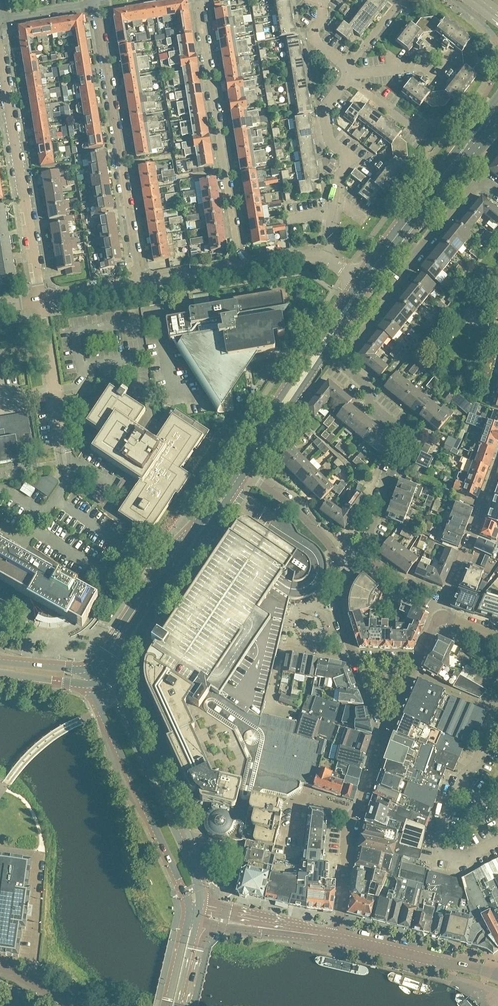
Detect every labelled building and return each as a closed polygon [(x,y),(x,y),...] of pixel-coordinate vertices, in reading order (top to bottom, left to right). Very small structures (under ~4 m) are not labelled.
[(188,6),(188,5),(187,0),(177,0),(174,0),(174,1),(176,15),(180,14),(180,15),(189,13),(188,6)] [(367,0),(360,8),(374,19),(380,11),(367,0)] [(385,0),(367,0),(380,11),(387,2),(385,0)] [(176,15),(174,1),(164,3),(167,22),(172,21),(171,16),(176,15)] [(293,12),(291,2),(274,4),(276,15),(293,12)] [(164,3),(155,4),(154,4),(157,18),(162,17),(163,23),(167,22),(164,3)] [(157,18),(154,4),(155,4),(145,5),(148,25),(152,24),(151,19),(157,18)] [(142,26),(142,21),(147,20),(148,25),(145,5),(144,5),(144,6),(135,7),(138,27),(142,26)] [(138,27),(135,7),(125,9),(128,23),(132,22),(133,27),(138,27)] [(128,23),(125,9),(125,8),(112,10),(114,17),(115,25),(123,24),(123,23),(128,23)] [(243,16),(242,10),(230,12),(229,8),(215,10),(217,21),(243,16)] [(374,19),(360,8),(354,17),(367,28),(374,19)] [(295,23),(293,12),(276,15),(278,26),(295,23)] [(192,33),(189,13),(180,15),(182,23),(178,23),(178,27),(179,35),(192,33)] [(84,27),(82,15),(69,17),(69,18),(72,31),(73,37),(77,36),(85,35),(84,27)] [(240,27),(240,24),(244,23),(243,16),(217,21),(218,31),(233,28),(240,27)] [(367,28),(354,17),(347,25),(355,31),(355,32),(360,37),(367,28)] [(443,92),(430,93),(412,79),(402,93),(404,95),(419,107),(424,101),(432,108),(445,106),(451,98),(456,102),(477,76),(472,72),(478,63),(476,51),(468,44),(472,39),(446,18),(442,24),(433,17),(421,19),(414,27),(409,23),(395,41),(409,51),(423,33),(435,32),(442,37),(441,38),(446,41),(448,43),(454,48),(455,47),(462,52),(463,65),(458,72),(456,71),(449,79),(446,83),(448,85),(443,92)] [(72,31),(69,18),(59,19),(63,39),(68,38),(67,32),(72,31)] [(63,39),(59,19),(50,21),(52,35),(58,34),(59,39),(63,39)] [(52,35),(50,21),(40,22),(43,42),(47,41),(46,36),(52,35)] [(355,31),(347,25),(342,21),(334,30),(337,33),(335,36),(340,40),(343,37),(348,41),(355,32),(355,31)] [(43,42),(40,22),(30,24),(32,38),(37,37),(38,43),(43,42)] [(297,34),(295,23),(278,26),(280,37),(297,34)] [(32,38),(30,24),(18,26),(19,38),(20,38),(21,44),(20,44),(20,46),(21,45),(29,44),(33,43),(32,38)] [(125,36),(125,32),(123,24),(115,25),(118,45),(131,43),(130,35),(125,36)] [(234,35),(245,33),(244,26),(240,27),(233,28),(218,31),(220,41),(234,38),(234,35)] [(88,54),(85,35),(77,36),(78,44),(79,48),(79,49),(75,50),(76,56),(75,56),(75,58),(76,60),(88,58),(89,58),(89,56),(88,54)] [(194,45),(192,35),(176,38),(176,41),(178,41),(179,48),(194,45)] [(303,47),(301,36),(284,39),(286,50),(303,47)] [(248,46),(247,40),(235,42),(234,38),(220,41),(221,51),(248,46)] [(271,52),(284,49),(283,42),(270,45),(271,52)] [(135,51),(146,49),(145,43),(119,47),(121,57),(136,55),(135,51)] [(36,62),(35,56),(31,57),(30,52),(29,44),(21,45),(24,64),(24,66),(24,68),(25,68),(38,66),(38,64),(38,62),(36,62)] [(195,55),(194,45),(179,48),(180,51),(161,54),(163,61),(168,60),(196,55),(195,55)] [(237,55),(249,53),(248,46),(221,51),(223,61),(238,58),(237,55)] [(305,58),(303,48),(303,47),(286,50),(288,61),(305,58)] [(148,63),(147,57),(136,58),(136,55),(121,57),(122,67),(148,63)] [(197,65),(196,55),(168,60),(169,66),(181,64),(181,68),(182,68),(197,65)] [(90,68),(88,58),(76,60),(76,64),(71,65),(69,67),(70,71),(90,68)] [(251,66),(250,60),(238,62),(238,58),(223,61),(225,71),(251,66)] [(306,69),(305,58),(288,61),(289,72),(306,69)] [(138,71),(149,69),(148,63),(122,67),(124,77),(139,74),(138,71)] [(199,75),(197,66),(198,66),(197,65),(182,68),(183,72),(172,73),(173,80),(199,75)] [(26,78),(47,75),(46,71),(43,69),(39,70),(38,66),(25,68),(26,78)] [(251,66),(225,71),(226,81),(242,78),(241,78),(240,75),(252,73),(251,66)] [(92,78),(90,68),(70,71),(70,73),(73,75),(78,74),(79,80),(92,78)] [(308,80),(306,69),(289,72),(291,82),(308,80)] [(152,83),(151,76),(139,78),(139,74),(124,77),(126,87),(152,83)] [(41,86),(40,80),(45,79),(47,77),(47,75),(26,78),(28,88),(41,86)] [(200,85),(199,75),(173,80),(174,86),(185,84),(186,88),(200,85)] [(93,87),(92,78),(79,80),(79,84),(74,84),(72,87),(73,90),(93,87)] [(228,91),(243,88),(255,86),(254,80),(243,82),(242,78),(226,81),(227,91),(228,91)] [(310,90),(308,80),(291,82),(293,93),(310,90)] [(141,90),(153,89),(152,83),(126,87),(127,97),(142,94),(141,90)] [(202,95),(200,85),(186,88),(186,92),(175,94),(176,99),(187,98),(202,95)] [(30,97),(50,94),(56,93),(60,92),(60,87),(55,88),(50,89),(49,91),(47,89),(42,90),(41,86),(28,88),(30,97)] [(76,95),(81,94),(82,99),(95,97),(93,87),(73,90),(73,93),(76,95)] [(243,92),(243,88),(228,91),(230,101),(256,97),(256,96),(255,90),(243,92)] [(312,101),(310,90),(293,93),(295,104),(312,101)] [(45,105),(44,100),(49,99),(50,97),(50,94),(30,97),(31,107),(45,105)] [(155,103),(154,96),(143,98),(142,94),(127,97),(129,107),(155,103)] [(204,105),(202,95),(187,98),(188,101),(177,103),(178,110),(204,105)] [(246,105),(258,103),(257,96),(256,96),(256,97),(230,101),(229,101),(231,111),(246,108),(247,108),(246,105)] [(96,107),(95,97),(82,99),(83,103),(78,104),(76,107),(76,110),(96,107)] [(313,112),(312,101),(295,104),(296,115),(313,112)] [(145,110),(156,109),(155,103),(129,107),(131,117),(145,114),(145,110)] [(356,118),(363,110),(354,103),(350,108),(347,106),(343,111),(346,113),(343,117),(353,124),(357,118),(356,118)] [(365,125),(376,111),(367,104),(363,110),(356,118),(357,118),(365,125)] [(52,111),(50,109),(45,109),(45,105),(31,107),(33,117),(53,114),(52,111)] [(205,115),(204,105),(178,110),(179,116),(190,114),(191,118),(205,115)] [(98,117),(96,107),(76,110),(77,112),(79,114),(84,114),(85,119),(98,117)] [(259,117),(258,110),(246,112),(246,108),(231,111),(233,121),(259,117)] [(374,131),(385,118),(376,111),(365,125),(374,131)] [(65,112),(60,112),(53,114),(33,117),(34,127),(48,125),(47,120),(51,119),(53,116),(54,117),(61,116),(61,117),(66,116),(65,112)] [(158,122),(157,116),(146,118),(145,114),(131,117),(132,127),(158,122)] [(207,125),(205,115),(191,118),(191,121),(180,123),(181,130),(207,125)] [(312,127),(310,116),(293,118),(295,130),(312,127)] [(100,126),(98,117),(85,119),(86,123),(81,124),(79,127),(79,130),(100,126)] [(252,128),(256,127),(256,124),(260,123),(259,117),(233,121),(234,131),(252,128)] [(383,138),(393,124),(385,118),(374,131),(383,138)] [(148,130),(159,128),(158,122),(132,127),(134,136),(148,134),(148,130)] [(391,145),(398,136),(402,131),(393,124),(383,138),(391,145)] [(56,130),(53,128),(48,129),(48,125),(34,127),(36,137),(56,133),(56,130)] [(208,135),(207,125),(181,130),(182,135),(193,134),(194,137),(192,137),(192,138),(209,135),(208,135)] [(101,136),(100,126),(79,130),(80,132),(83,134),(87,133),(88,138),(101,136)] [(314,138),(312,127),(295,130),(296,140),(314,138)] [(253,132),(252,128),(234,131),(236,141),(252,138),(258,137),(257,131),(253,132)] [(252,145),(263,143),(261,130),(257,131),(258,137),(252,138),(236,141),(238,151),(252,148),(252,145)] [(51,144),(50,139),(55,139),(56,136),(56,133),(36,137),(37,146),(51,144)] [(161,142),(160,136),(149,138),(148,134),(134,136),(135,146),(161,142)] [(210,143),(209,135),(192,138),(194,145),(193,145),(193,148),(192,148),(191,142),(175,144),(176,150),(182,149),(183,150),(210,145),(210,143)] [(102,143),(101,136),(88,138),(89,143),(84,144),(82,147),(83,150),(103,146),(102,143)] [(401,164),(408,156),(406,146),(406,143),(402,140),(398,136),(391,145),(393,157),(388,164),(386,163),(382,167),(379,164),(376,164),(374,166),(376,169),(379,171),(376,176),(378,177),(373,183),(355,169),(351,175),(363,185),(357,193),(372,205),(383,192),(386,194),(407,168),(401,164)] [(315,148),(314,138),(296,140),(298,151),(315,148)] [(151,150),(162,148),(161,142),(135,146),(137,157),(152,154),(151,150)] [(39,156),(59,153),(58,143),(51,144),(37,146),(39,156)] [(210,146),(210,145),(183,150),(183,151),(184,151),(185,156),(196,154),(197,158),(212,155),(210,146)] [(265,157),(264,150),(253,152),(252,148),(238,151),(239,161),(265,157)] [(317,159),(315,148),(298,151),(300,162),(317,159)] [(106,163),(104,152),(81,156),(82,160),(88,159),(89,166),(106,163)] [(54,164),(53,159),(58,158),(60,156),(59,153),(39,156),(41,166),(54,164)] [(213,166),(212,155),(197,158),(198,161),(186,163),(187,170),(213,166)] [(255,165),(266,163),(265,157),(239,161),(241,171),(255,169),(255,165)] [(494,162),(494,161),(493,162),(494,163),(488,170),(497,177),(497,158),(494,162)] [(319,170),(317,159),(300,162),(302,172),(319,170)] [(108,175),(106,163),(89,166),(90,173),(77,176),(77,180),(85,178),(108,175)] [(156,176),(154,164),(139,166),(141,178),(156,176)] [(271,169),(272,176),(279,175),(278,168),(271,169)] [(321,181),(319,170),(302,172),(303,183),(313,181),(313,182),(321,181)] [(60,178),(59,171),(42,174),(44,185),(66,182),(66,177),(60,178)] [(272,184),(271,179),(264,180),(264,177),(257,179),(255,171),(241,174),(243,186),(257,183),(265,182),(265,185),(266,185),(272,184)] [(109,186),(108,175),(85,178),(86,183),(92,182),(93,189),(109,186)] [(158,188),(156,176),(141,178),(142,190),(158,188)] [(217,190),(215,178),(200,180),(202,192),(217,190)] [(315,193),(313,182),(313,181),(303,183),(296,184),(298,195),(315,193)] [(62,194),(61,187),(67,186),(66,182),(44,185),(46,197),(62,194)] [(266,187),(266,185),(265,185),(265,182),(257,183),(243,186),(245,197),(259,195),(258,188),(266,187)] [(111,197),(109,186),(93,189),(94,196),(88,197),(89,201),(111,197)] [(160,199),(158,188),(142,190),(144,202),(160,199)] [(219,202),(217,190),(202,192),(204,204),(219,202)] [(63,201),(62,194),(46,197),(48,208),(70,204),(69,200),(63,201)] [(264,194),(259,195),(245,197),(247,209),(261,207),(269,206),(269,208),(275,207),(275,205),(275,202),(266,204),(264,194)] [(113,209),(111,197),(89,201),(89,206),(95,205),(96,211),(105,210),(113,209)] [(483,214),(491,204),(482,197),(476,204),(475,203),(475,204),(470,211),(480,218),(483,214)] [(162,211),(160,199),(144,202),(146,214),(162,211)] [(219,202),(204,204),(198,205),(199,214),(200,217),(221,213),(219,202)] [(66,216),(65,210),(71,209),(70,204),(48,208),(49,219),(57,218),(66,217),(66,216)] [(497,210),(491,204),(483,214),(497,225),(497,209),(497,210)] [(263,219),(261,207),(247,209),(249,221),(263,219)] [(116,226),(114,214),(106,216),(105,210),(96,211),(91,212),(91,218),(97,217),(99,229),(116,226)] [(164,223),(162,211),(146,214),(148,225),(164,223)] [(459,225),(468,232),(480,218),(470,211),(465,218),(464,217),(463,217),(464,218),(459,225)] [(221,213),(200,217),(200,220),(202,229),(207,228),(223,225),(221,213)] [(69,234),(67,222),(73,221),(72,215),(66,216),(66,217),(57,218),(58,224),(50,225),(52,237),(69,234)] [(264,225),(263,219),(249,221),(251,233),(265,230),(273,229),(272,227),(267,228),(266,225),(264,225)] [(166,235),(164,223),(148,225),(150,237),(166,235)] [(468,232),(459,225),(457,223),(450,231),(449,231),(450,232),(464,244),(471,235),(468,232)] [(225,237),(223,225),(207,228),(209,239),(225,237)] [(118,237),(116,226),(99,229),(100,236),(94,237),(95,241),(118,237)] [(266,236),(274,234),(273,232),(279,231),(278,226),(272,227),(273,229),(265,230),(251,233),(253,245),(267,242),(266,236)] [(287,239),(285,230),(279,231),(281,240),(287,239)] [(482,244),(491,234),(486,230),(477,240),(482,244)] [(464,244),(450,232),(449,233),(448,232),(449,233),(442,241),(457,253),(464,244)] [(70,241),(69,234),(52,237),(54,247),(76,244),(76,240),(70,241)] [(150,237),(152,249),(174,245),(173,243),(172,234),(166,235),(150,237)] [(119,248),(118,237),(95,241),(96,245),(102,245),(103,251),(119,248)] [(227,249),(225,237),(209,239),(211,251),(227,249)] [(457,253),(442,241),(436,249),(435,248),(435,249),(435,250),(450,262),(457,253)] [(73,256),(71,249),(77,249),(76,244),(54,247),(56,259),(73,256)] [(174,245),(152,249),(154,261),(170,258),(175,257),(174,248),(174,245)] [(474,256),(478,251),(473,247),(469,252),(474,256)] [(121,260),(119,248),(103,251),(104,258),(98,259),(100,270),(114,267),(113,261),(121,260)] [(450,262),(435,250),(434,250),(434,251),(428,259),(442,271),(450,262)] [(478,260),(482,255),(478,251),(474,256),(478,260)] [(13,265),(11,253),(0,255),(0,285),(5,285),(4,279),(15,277),(13,265)] [(81,273),(79,262),(74,263),(73,256),(56,259),(58,270),(66,269),(67,275),(81,273)] [(442,271),(428,259),(421,267),(421,266),(420,267),(421,267),(420,268),(435,280),(442,271)] [(463,269),(458,265),(455,270),(459,273),(463,269)] [(464,277),(468,273),(463,269),(459,273),(464,277)] [(436,286),(422,274),(421,275),(420,274),(420,275),(414,283),(428,295),(436,286)] [(428,295),(414,283),(407,291),(406,291),(407,292),(421,304),(428,295)] [(451,293),(455,288),(450,285),(446,289),(451,293)] [(275,348),(273,335),(277,335),(277,336),(278,336),(279,337),(284,336),(284,335),(285,335),(285,334),(282,316),(281,316),(278,316),(278,312),(283,311),(284,310),(285,309),(285,308),(282,294),(282,293),(281,293),(281,292),(280,292),(279,292),(233,299),(233,300),(234,303),(191,310),(190,309),(183,310),(183,308),(176,309),(178,317),(167,319),(167,320),(166,320),(166,321),(166,322),(168,338),(169,339),(169,340),(170,340),(171,340),(192,337),(180,355),(215,410),(243,368),(242,356),(273,351),(274,350),(275,350),(275,349),(275,348)] [(193,294),(193,295),(192,294),(191,294),(189,295),(188,295),(188,296),(189,299),(190,299),(193,299),(193,298),(194,305),(210,303),(208,292),(193,294)] [(421,304),(407,292),(406,293),(406,292),(405,292),(406,293),(399,301),(414,313),(421,304)] [(438,307),(442,302),(437,299),(433,303),(438,307)] [(414,313),(399,301),(393,309),(392,308),(392,309),(393,309),(392,310),(407,322),(414,313)] [(447,306),(442,302),(438,307),(443,311),(447,306)] [(407,322),(392,310),(391,310),(392,311),(385,319),(399,331),(407,322)] [(424,325),(428,320),(423,316),(419,321),(424,325)] [(399,331),(385,319),(379,327),(378,326),(377,326),(378,327),(377,328),(379,329),(389,337),(392,340),(399,331)] [(432,324),(428,320),(424,325),(428,328),(432,324)] [(377,351),(389,337),(379,329),(374,336),(373,335),(373,336),(374,336),(368,343),(377,351)] [(409,342),(413,338),(408,334),(405,339),(409,342)] [(414,346),(418,341),(413,338),(409,342),(414,346)] [(374,356),(377,351),(368,343),(363,350),(362,349),(362,350),(357,357),(366,365),(374,356)] [(395,359),(403,349),(398,345),(390,354),(395,359)] [(388,367),(374,356),(366,365),(372,370),(372,371),(373,371),(380,377),(388,367)] [(408,371),(413,375),(416,371),(412,367),(408,371)] [(393,395),(405,380),(396,373),(384,388),(392,394),(392,395),(392,396),(393,395)] [(435,385),(438,381),(434,377),(430,381),(435,385)] [(330,398),(337,388),(328,380),(322,388),(322,387),(321,387),(322,388),(317,395),(326,402),(330,398)] [(402,402),(414,388),(405,380),(393,395),(394,395),(393,396),(393,397),(394,396),(402,402)] [(431,390),(435,385),(430,381),(426,386),(431,390)] [(180,470),(194,448),(196,449),(208,431),(176,410),(156,441),(155,440),(154,441),(133,427),(144,411),(124,398),(128,392),(122,388),(118,394),(110,389),(87,423),(103,433),(92,449),(119,467),(141,481),(119,513),(149,533),(176,493),(178,494),(189,476),(180,470)] [(352,400),(345,394),(345,393),(344,394),(337,388),(330,398),(343,409),(344,409),(349,403),(349,404),(352,400)] [(411,410),(423,395),(414,388),(402,402),(410,409),(409,410),(410,410),(410,409),(411,410)] [(451,391),(448,396),(452,400),(456,395),(451,391)] [(314,417),(326,402),(317,395),(311,401),(310,401),(311,402),(305,409),(314,417)] [(420,417),(432,402),(423,395),(411,410),(411,411),(412,410),(420,417)] [(448,404),(452,400),(448,396),(444,401),(448,404)] [(429,424),(441,409),(440,409),(432,402),(420,417),(428,423),(427,424),(428,424),(429,424)] [(479,404),(473,402),(469,413),(475,415),(479,404)] [(345,425),(357,410),(356,409),(357,409),(356,408),(356,409),(349,404),(349,403),(344,409),(343,409),(336,417),(345,425)] [(438,431),(450,417),(453,413),(447,408),(447,409),(443,406),(440,409),(441,409),(429,424),(428,425),(429,426),(429,425),(438,431)] [(354,432),(366,418),(359,412),(360,411),(359,411),(359,412),(357,410),(345,425),(354,432)] [(494,411),(492,417),(482,413),(480,417),(490,421),(497,424),(497,413),(494,411)] [(490,421),(480,417),(469,413),(466,422),(497,434),(497,424),(490,421)] [(363,439),(375,425),(374,424),(374,423),(373,424),(366,418),(354,432),(363,439)] [(497,441),(497,434),(466,422),(466,423),(484,430),(481,437),(497,443),(497,441)] [(372,447),(384,432),(377,427),(377,426),(377,425),(376,426),(375,425),(363,439),(372,447)] [(20,460),(16,436),(5,438),(4,429),(0,430),(0,463),(20,460)] [(309,438),(313,434),(309,429),(309,430),(305,434),(309,438)] [(326,440),(329,435),(325,431),(321,436),(326,440)] [(381,454),(393,440),(391,438),(392,438),(391,437),(391,438),(384,432),(372,447),(381,454)] [(448,437),(443,448),(450,452),(452,448),(454,445),(456,441),(456,440),(449,437),(448,437)] [(454,445),(452,448),(456,450),(462,439),(458,437),(456,440),(456,441),(454,445)] [(495,451),(497,443),(481,437),(479,442),(475,441),(474,444),(495,451)] [(326,446),(322,442),(317,447),(321,451),(326,446)] [(339,451),(343,446),(339,442),(335,447),(339,451)] [(492,459),(495,451),(474,444),(473,448),(470,447),(469,451),(492,459)] [(421,451),(428,454),(431,448),(424,445),(421,451)] [(325,454),(329,450),(326,446),(321,451),(325,454)] [(343,454),(347,449),(343,446),(339,451),(343,454)] [(287,468),(301,455),(292,447),(279,460),(287,468)] [(489,468),(492,459),(469,451),(467,456),(471,457),(469,461),(489,468)] [(296,476),(309,463),(301,455),(287,468),(296,476)] [(421,466),(424,458),(419,456),(415,463),(421,466)] [(352,462),(357,465),(361,460),(357,457),(352,462)] [(485,478),(489,468),(469,461),(468,460),(462,457),(460,462),(471,467),(469,472),(485,478)] [(337,467),(342,462),(338,458),(333,463),(337,467)] [(365,463),(361,460),(357,465),(361,469),(365,463)] [(336,475),(346,466),(342,462),(337,467),(338,467),(333,472),(336,475)] [(304,484),(317,471),(309,463),(296,476),(304,484)] [(481,488),(484,479),(485,478),(469,472),(461,470),(460,472),(459,472),(457,478),(458,478),(457,481),(464,484),(465,482),(481,488)] [(312,492),(325,479),(317,471),(304,484),(312,492)] [(51,476),(25,480),(49,497),(59,482),(51,476)] [(320,501),(332,489),(333,488),(325,479),(312,492),(320,501)] [(419,498),(423,488),(400,479),(396,489),(413,495),(419,498)] [(339,495),(347,485),(342,481),(338,486),(336,485),(333,488),(332,489),(339,495)] [(477,499),(481,488),(465,482),(464,484),(457,481),(456,481),(453,490),(477,499)] [(25,482),(20,490),(30,497),(35,489),(25,482)] [(410,505),(413,495),(396,489),(392,498),(410,505)] [(361,506),(366,499),(356,491),(345,506),(355,514),(360,507),(361,507),(361,506)] [(486,520),(496,524),(497,525),(497,495),(495,494),(486,520)] [(406,515),(410,505),(392,498),(389,508),(406,515)] [(342,511),(327,501),(320,510),(335,521),(342,511)] [(469,519),(473,509),(455,503),(452,512),(469,519)] [(350,521),(355,514),(345,506),(342,511),(335,521),(344,528),(350,521),(351,522),(351,521),(350,521)] [(402,524),(406,515),(389,508),(385,518),(402,524)] [(466,529),(469,519),(452,512),(448,522),(466,529)] [(262,714),(271,674),(286,614),(289,599),(291,599),(292,599),(294,599),(296,599),(298,599),(299,599),(300,599),(302,598),(303,598),(305,598),(309,596),(310,595),(311,595),(312,594),(314,593),(316,592),(317,591),(318,590),(319,589),(320,588),(321,586),(322,584),(323,583),(324,581),(325,579),(325,577),(326,576),(326,574),(326,573),(327,572),(327,570),(327,567),(327,565),(326,564),(326,561),(326,560),(325,557),(324,555),(323,552),(321,550),(321,549),(320,548),(318,547),(317,545),(316,544),(315,544),(313,542),(298,532),(294,524),(278,513),(277,515),(272,522),(267,530),(257,524),(251,519),(249,519),(248,518),(247,518),(245,518),(244,518),(243,518),(242,518),(240,519),(240,520),(239,520),(238,521),(201,575),(161,635),(154,646),(150,652),(148,655),(147,657),(146,660),(145,663),(145,665),(144,671),(144,674),(144,676),(144,679),(144,682),(145,683),(145,686),(146,688),(147,690),(151,700),(165,729),(169,739),(166,740),(167,742),(171,750),(184,780),(189,791),(190,792),(191,793),(192,793),(193,793),(194,793),(195,793),(196,792),(200,795),(200,796),(199,797),(199,798),(200,799),(200,800),(201,801),(202,801),(211,804),(211,809),(210,809),(209,810),(209,811),(207,812),(206,814),(205,815),(205,817),(204,818),(204,820),(204,821),(204,823),(204,825),(204,826),(204,828),(205,829),(205,830),(206,832),(207,833),(208,834),(209,835),(210,836),(212,837),(213,838),(220,839),(221,839),(222,839),(224,839),(226,838),(227,838),(229,837),(242,840),(246,841),(254,798),(274,802),(273,802),(276,793),(256,788),(259,774),(266,734),(270,716),(262,714)] [(494,529),(496,524),(486,520),(481,534),(497,541),(497,539),(497,530),(494,529)] [(462,538),(466,529),(448,522),(445,531),(462,538)] [(462,538),(445,531),(440,530),(436,539),(458,548),(462,538)] [(388,560),(399,545),(389,538),(378,553),(379,554),(378,555),(379,555),(380,554),(388,560)] [(491,557),(496,546),(479,539),(474,550),(491,557)] [(397,567),(408,552),(399,545),(388,560),(396,566),(395,567),(396,567),(397,567)] [(0,547),(0,580),(81,625),(96,600),(76,589),(78,585),(59,575),(57,578),(0,547)] [(450,569),(457,553),(446,548),(439,565),(450,569)] [(407,574),(418,559),(408,552),(397,567),(397,568),(398,568),(407,574)] [(485,555),(481,565),(485,567),(489,557),(485,555)] [(432,582),(436,570),(420,563),(415,575),(432,582)] [(481,578),(484,571),(468,564),(465,572),(481,578)] [(443,586),(450,569),(439,565),(436,570),(432,582),(443,586)] [(485,583),(480,582),(481,578),(465,572),(460,586),(476,592),(477,589),(481,591),(482,589),(483,589),(485,583)] [(377,609),(382,594),(378,591),(361,575),(357,579),(355,582),(354,583),(353,585),(352,587),(351,589),(350,591),(349,594),(349,595),(348,598),(348,600),(348,603),(348,605),(348,609),(348,611),(349,614),(348,614),(349,615),(377,609)] [(452,606),(474,614),(482,596),(482,595),(478,594),(477,597),(459,590),(452,606)] [(474,614),(491,619),(497,621),(497,600),(486,597),(482,596),(474,614)] [(394,613),(398,604),(388,599),(383,609),(394,613)] [(423,627),(428,616),(428,615),(414,610),(402,605),(399,612),(409,616),(407,620),(413,623),(423,627)] [(376,616),(377,610),(370,611),(368,648),(369,648),(369,647),(379,648),(380,648),(380,629),(381,629),(382,618),(382,616),(376,616)] [(368,648),(370,611),(349,615),(357,642),(357,643),(359,647),(360,647),(368,648)] [(403,649),(404,633),(404,625),(405,618),(396,614),(396,624),(395,633),(392,633),(391,648),(403,649)] [(391,648),(392,633),(392,627),(388,627),(388,619),(382,618),(381,629),(380,629),(380,648),(391,648)] [(413,649),(423,627),(413,623),(409,633),(404,633),(403,649),(413,649)] [(461,647),(454,644),(455,643),(437,635),(427,657),(444,667),(459,674),(460,675),(472,682),(478,671),(466,665),(453,658),(454,655),(457,656),(461,647)] [(293,674),(297,655),(286,653),(283,672),(293,674)] [(304,676),(308,657),(297,655),(293,674),(295,674),(294,680),(304,682),(305,676),(304,676)] [(315,677),(318,659),(308,657),(304,676),(305,676),(314,678),(315,677)] [(460,675),(459,674),(444,667),(427,657),(422,669),(453,687),(460,675)] [(358,692),(349,667),(346,664),(318,659),(315,677),(313,687),(323,688),(358,692)] [(488,689),(472,682),(460,675),(453,687),(480,698),(488,689)] [(484,719),(487,712),(444,693),(445,691),(418,679),(414,688),(484,719)] [(363,706),(358,692),(323,688),(313,687),(311,695),(314,696),(340,705),(340,703),(360,706),(363,706)] [(484,719),(414,688),(410,697),(480,728),(484,719)] [(290,697),(281,694),(279,701),(288,705),(291,698),(290,697)] [(290,697),(291,698),(288,705),(298,708),(301,696),(291,694),(290,697)] [(308,714),(314,697),(307,695),(302,711),(308,714)] [(340,705),(314,696),(312,704),(357,720),(369,720),(366,708),(363,709),(363,706),(360,706),(340,703),(340,705)] [(480,728),(410,697),(406,706),(470,734),(473,727),(479,730),(480,728)] [(357,720),(312,704),(310,709),(308,713),(340,725),(354,729),(371,734),(369,720),(357,720)] [(470,734),(406,706),(402,715),(466,743),(470,734)] [(371,737),(361,734),(320,721),(300,714),(297,723),(294,734),(321,743),(365,755),(371,737)] [(466,743),(402,715),(394,734),(459,758),(466,743)] [(294,734),(297,723),(270,716),(266,734),(292,740),(294,734)] [(318,769),(321,757),(317,755),(321,743),(294,734),(292,740),(266,734),(259,774),(300,783),(313,787),(318,769)] [(454,769),(459,758),(394,734),(389,747),(454,769)] [(361,771),(365,755),(321,743),(317,755),(321,757),(328,759),(335,762),(338,763),(361,771)] [(454,769),(389,747),(384,761),(442,778),(446,767),(453,771),(454,769)] [(342,780),(343,776),(341,776),(331,773),(335,765),(327,762),(328,759),(321,757),(318,769),(313,787),(313,788),(340,796),(343,784),(344,781),(342,780)] [(336,768),(338,763),(335,762),(328,759),(327,762),(335,765),(331,773),(341,776),(343,771),(338,770),(338,769),(336,768)] [(442,778),(384,761),(380,773),(403,781),(408,782),(437,792),(442,778)] [(357,788),(361,771),(338,763),(336,768),(338,769),(338,770),(343,771),(341,776),(343,776),(342,780),(344,781),(343,784),(357,788)] [(399,790),(403,781),(380,773),(376,785),(398,794),(399,790)] [(298,789),(300,783),(259,774),(256,788),(276,793),(285,795),(287,796),(288,795),(295,790),(298,789)] [(399,790),(398,794),(432,808),(437,792),(408,782),(404,792),(399,790)] [(353,801),(357,788),(343,784),(340,796),(353,801)] [(432,808),(398,794),(376,785),(373,795),(397,805),(428,817),(432,808)] [(428,817),(397,805),(373,795),(370,803),(397,813),(396,816),(425,826),(425,825),(428,817)] [(252,842),(274,847),(282,815),(277,813),(279,803),(278,803),(274,802),(254,798),(246,841),(244,847),(251,849),(252,842)] [(396,816),(397,813),(370,803),(365,820),(391,829),(394,820),(405,823),(402,832),(400,840),(399,844),(421,851),(426,827),(425,826),(396,816)] [(325,831),(326,827),(327,816),(323,812),(307,809),(300,862),(322,864),(323,864),(323,863),(323,858),(324,852),(324,845),(325,838),(325,831)] [(394,820),(391,829),(392,829),(392,830),(402,832),(405,823),(394,820)] [(385,835),(387,830),(364,823),(361,836),(395,843),(396,844),(399,844),(400,840),(396,839),(396,838),(385,835)] [(395,846),(396,844),(395,843),(361,836),(359,847),(380,853),(380,852),(393,855),(394,854),(395,846)] [(265,899),(274,861),(275,855),(272,854),(273,847),(274,847),(252,842),(251,849),(244,847),(234,891),(238,892),(240,896),(246,898),(249,895),(265,899)] [(421,854),(421,851),(399,844),(396,844),(395,846),(394,854),(403,856),(419,860),(421,854)] [(398,878),(402,863),(401,863),(403,856),(394,854),(393,855),(380,852),(380,853),(359,847),(355,864),(374,870),(388,874),(387,876),(394,878),(398,879),(398,878)] [(31,890),(28,890),(31,861),(16,859),(10,857),(10,858),(0,857),(0,956),(2,956),(3,955),(18,958),(22,930),(25,930),(27,916),(28,916),(29,905),(31,890)] [(480,868),(486,883),(494,879),(497,886),(497,859),(480,868)] [(279,888),(285,863),(284,863),(274,861),(265,899),(275,902),(279,888)] [(292,896),(289,905),(307,909),(308,887),(316,888),(324,888),(326,880),(325,880),(325,874),(327,875),(328,864),(323,864),(322,864),(300,862),(299,867),(298,876),(297,897),(292,896)] [(297,897),(298,876),(299,867),(295,866),(285,863),(279,888),(275,902),(289,905),(292,896),(297,897)] [(412,930),(419,900),(421,890),(422,890),(427,869),(402,863),(398,878),(408,881),(397,926),(412,930)] [(362,889),(365,872),(363,871),(364,868),(355,866),(354,870),(351,888),(351,894),(359,897),(360,897),(362,889)] [(495,913),(491,905),(492,905),(485,889),(489,888),(486,883),(480,868),(472,872),(481,891),(487,904),(489,911),(497,927),(497,911),(495,913)] [(383,886),(387,876),(388,874),(374,870),(373,872),(371,882),(376,884),(383,886)] [(473,919),(468,902),(461,900),(463,893),(459,879),(431,871),(428,873),(426,883),(428,886),(426,891),(436,894),(433,903),(436,903),(436,904),(438,905),(443,906),(442,911),(444,912),(443,916),(438,937),(467,944),(471,925),(473,919)] [(487,904),(481,891),(472,872),(461,879),(468,902),(473,919),(471,925),(477,926),(480,924),(479,923),(483,921),(481,916),(481,915),(478,909),(487,904)] [(397,926),(408,881),(398,878),(398,879),(397,882),(395,887),(395,889),(386,923),(397,926)] [(494,879),(486,883),(489,888),(497,907),(497,886),(494,879)] [(332,910),(335,889),(335,882),(327,881),(326,880),(324,888),(325,888),(323,911),(331,911),(332,911),(332,910)] [(372,919),(377,899),(378,899),(379,895),(383,886),(376,884),(371,882),(368,894),(367,898),(363,917),(372,919)] [(386,923),(395,889),(395,887),(392,886),(391,891),(388,891),(386,897),(379,895),(378,899),(377,899),(372,919),(372,920),(373,920),(373,919),(385,923),(386,923)] [(308,887),(307,909),(323,911),(325,888),(324,888),(316,888),(308,887)] [(433,903),(436,894),(426,891),(423,890),(422,890),(421,890),(419,900),(425,901),(431,903),(431,902),(433,903)] [(355,915),(359,897),(351,894),(347,913),(355,915)] [(363,917),(367,898),(360,897),(359,897),(355,915),(363,917)] [(422,924),(424,916),(422,915),(424,906),(423,906),(425,901),(419,900),(412,930),(423,933),(425,925),(422,924)] [(431,935),(435,918),(438,905),(436,904),(436,903),(433,903),(431,902),(431,903),(425,901),(423,906),(424,906),(422,915),(424,916),(422,924),(425,925),(423,933),(431,935)] [(489,911),(487,904),(478,909),(481,915),(481,916),(483,921),(479,923),(480,924),(477,926),(471,925),(467,944),(471,945),(477,936),(482,930),(487,934),(488,935),(497,949),(497,927),(489,911)] [(438,937),(443,916),(444,912),(442,911),(443,906),(438,905),(435,918),(431,935),(438,937)] [(478,946),(488,935),(487,934),(482,930),(477,936),(471,945),(478,946)] [(488,935),(478,946),(487,949),(493,954),(497,950),(497,949),(488,935)]
